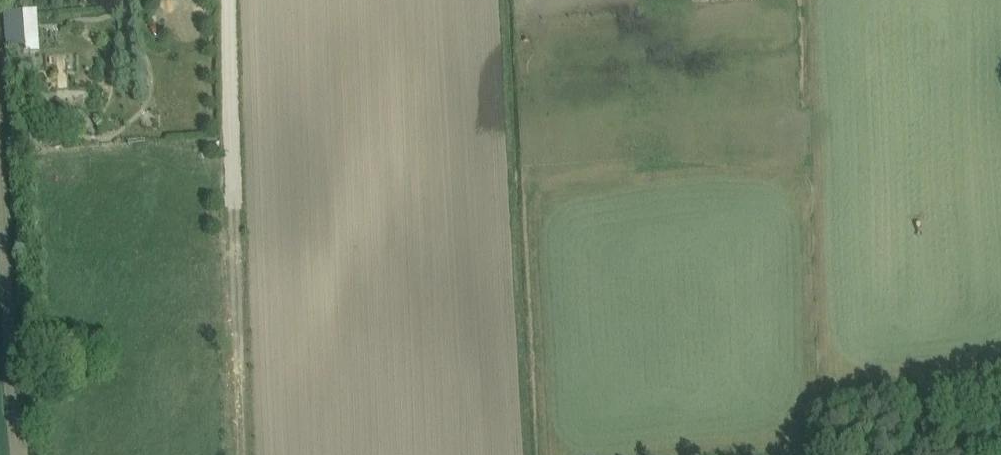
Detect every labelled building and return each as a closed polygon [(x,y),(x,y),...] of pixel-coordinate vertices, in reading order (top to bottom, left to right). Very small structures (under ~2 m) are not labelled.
[(29,48),(29,23),(16,23),(16,48),(29,48)]
